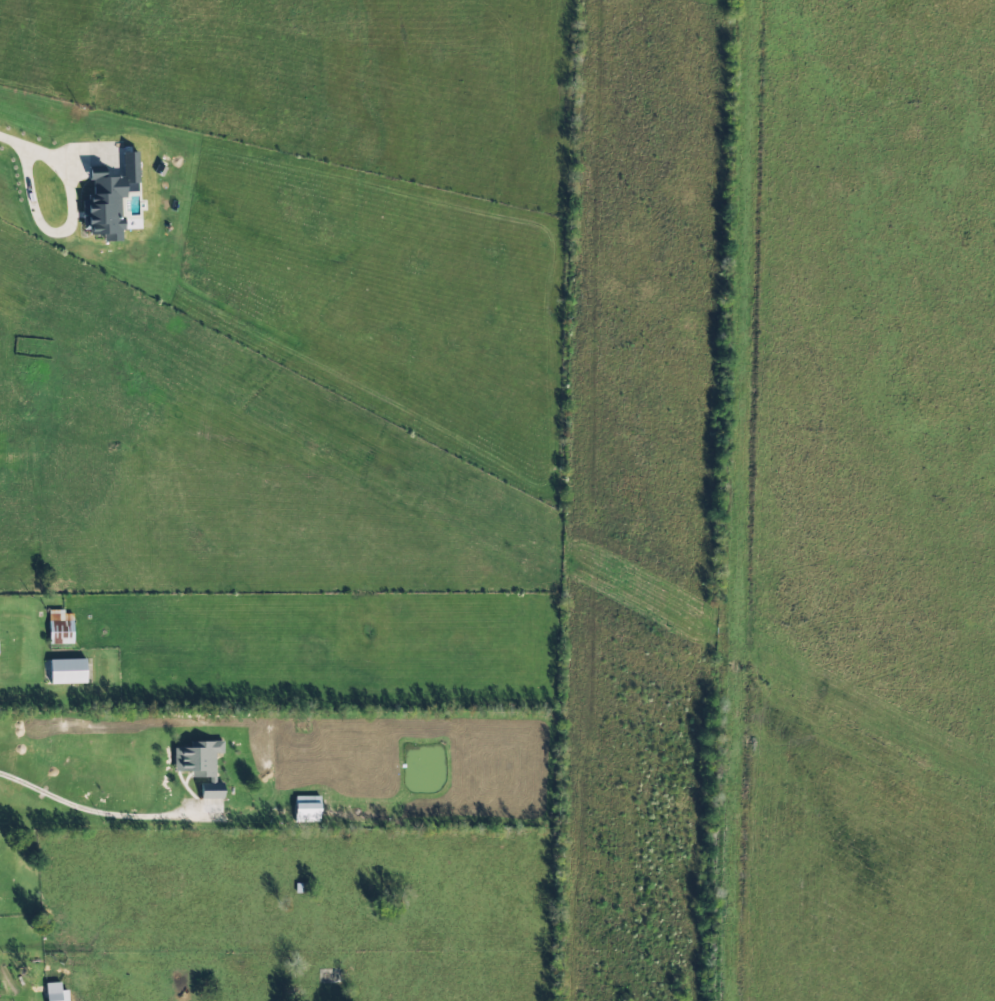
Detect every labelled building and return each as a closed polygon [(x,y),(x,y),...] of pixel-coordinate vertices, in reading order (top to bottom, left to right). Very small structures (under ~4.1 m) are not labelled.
[(123,176),(105,177),(105,173),(91,173),(91,195),(84,195),(84,233),(104,232),(104,241),(123,241),(122,192),(138,191),(138,152),(122,152),(123,176)] [(73,643),(72,611),(49,611),(49,644),(73,643)] [(86,682),(85,659),(50,659),(50,683),(86,682)] [(223,798),(223,783),(215,783),(215,753),(223,753),(223,743),(174,743),(174,771),(191,771),(191,777),(209,777),(209,783),(200,783),(201,799),(223,798)] [(295,822),(320,821),(320,796),(295,796),(295,822)] [(67,990),(61,990),(60,982),(45,983),(46,1000),(68,1000),(67,990)]
